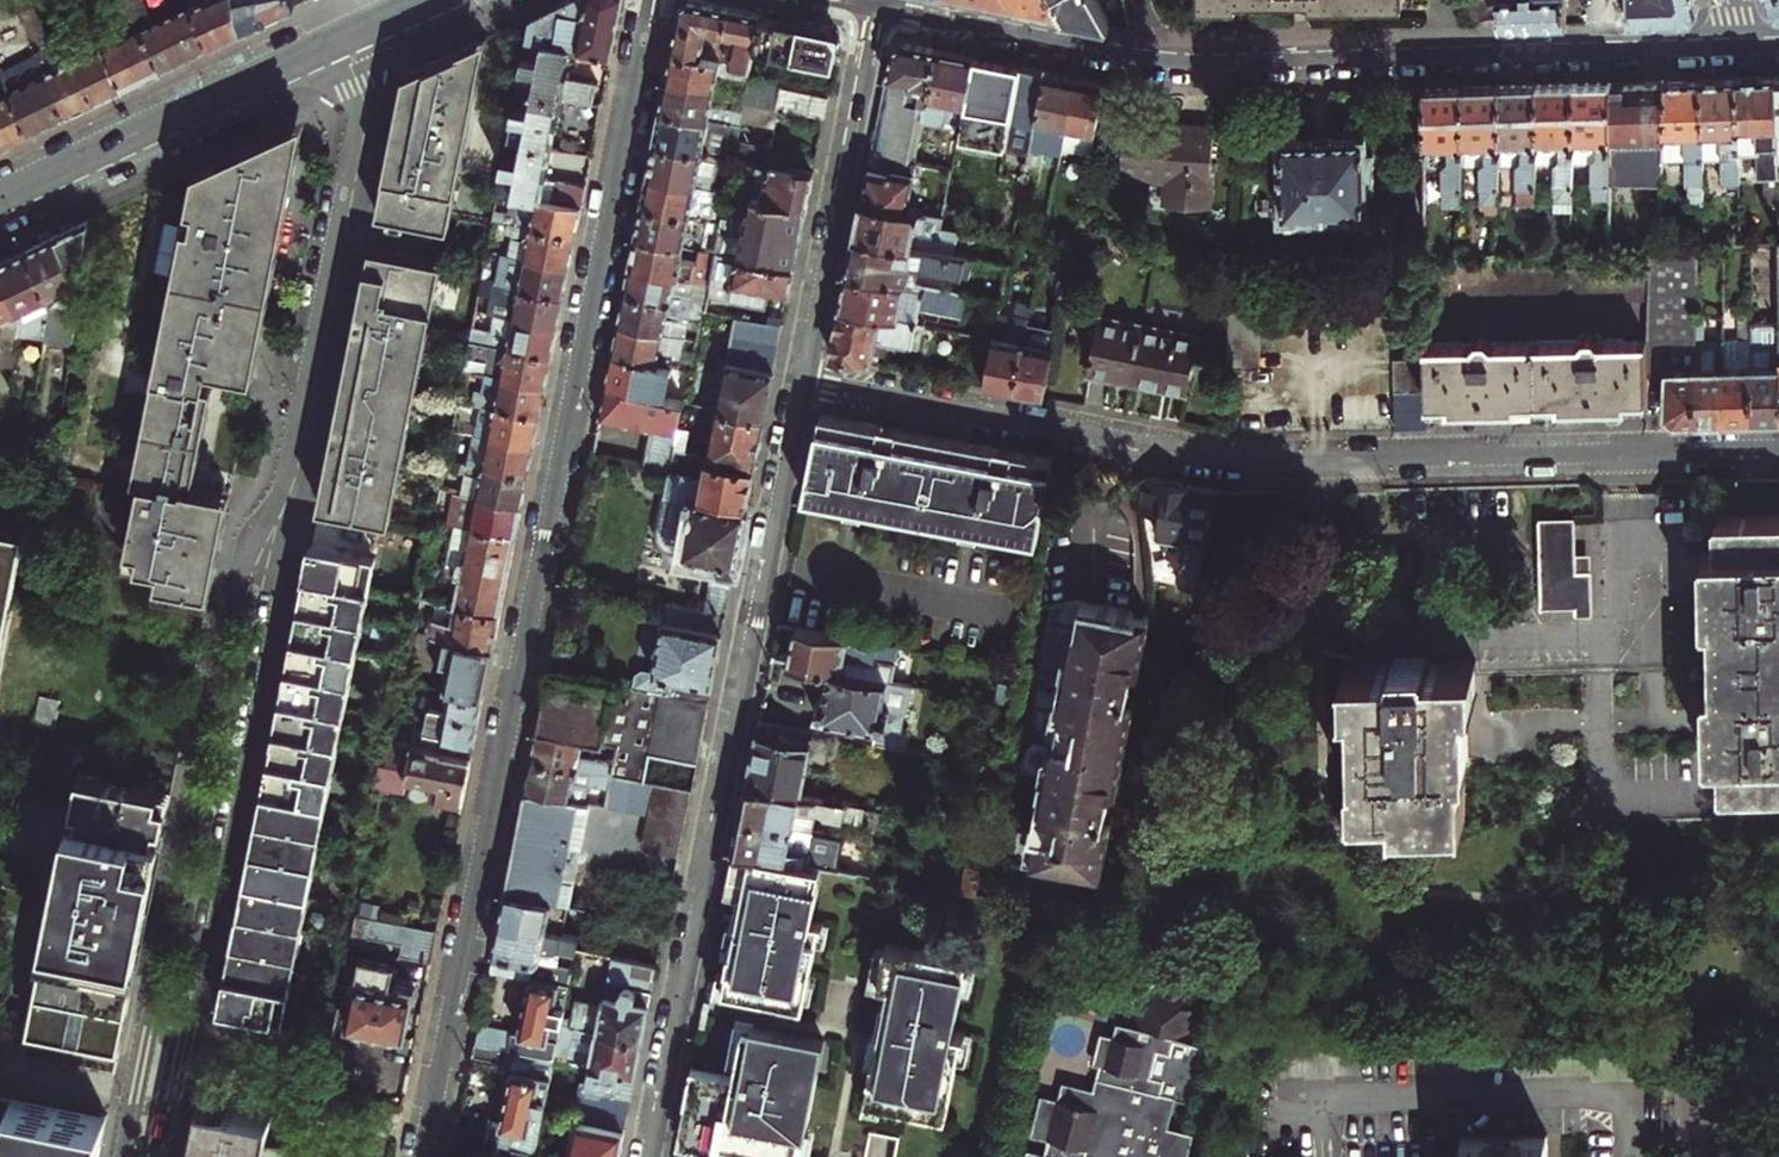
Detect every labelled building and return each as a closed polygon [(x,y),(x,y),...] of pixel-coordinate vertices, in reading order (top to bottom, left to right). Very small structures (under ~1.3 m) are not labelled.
[(96,102),(74,54),(63,29),(48,36),(45,30),(50,27),(38,0),(20,0),(17,1),(17,8),(15,8),(37,53),(68,115),(77,111),(96,102)] [(210,47),(192,0),(143,24),(163,70),(179,62),(210,47)] [(235,0),(192,0),(210,47),(225,40),(240,32),(235,0)] [(265,0),(235,0),(240,32),(255,25),(268,19),(265,0)] [(293,7),(292,0),(265,0),(268,19),(282,12),(293,7)] [(621,0),(566,0),(530,18),(526,40),(570,48),(611,55),(621,0)] [(672,51),(720,61),(730,8),(710,4),(690,0),(681,6),(677,26),(672,51)] [(1056,0),(1015,0),(1019,8),(1041,12),(1065,17),(1056,0)] [(1065,17),(1084,20),(1110,26),(1096,0),(1056,0),(1065,17)] [(1495,0),(1472,0),(1478,22),(1500,17),(1495,0)] [(1566,26),(1564,0),(1495,0),(1500,17),(1503,27),(1539,26),(1566,26)] [(1696,0),(1628,0),(1628,23),(1665,22),(1690,22),(1698,10),(1696,0)] [(1767,10),(1778,18),(1778,0),(1765,0),(1767,10)] [(163,70),(143,24),(140,19),(137,20),(132,8),(115,16),(144,79),(153,74),(163,70)] [(752,67),(754,55),(762,14),(748,11),(730,8),(720,61),(752,67)] [(95,9),(88,12),(91,20),(98,17),(95,9)] [(763,49),(834,63),(836,49),(839,37),(833,28),(762,14),(754,55),(761,56),(763,49)] [(133,84),(144,79),(115,16),(102,22),(102,42),(124,88),(133,84)] [(102,42),(102,22),(83,30),(90,46),(74,54),(96,102),(110,95),(124,88),(102,42)] [(377,214),(447,228),(488,36),(450,53),(405,73),(391,143),(377,214)] [(597,81),(565,75),(570,48),(526,40),(521,67),(516,90),(532,93),(560,98),(593,104),(597,81)] [(914,161),(923,119),(936,49),(901,42),(890,50),(884,79),(870,152),(914,161)] [(953,52),(936,49),(923,119),(940,123),(941,118),(944,119),(948,105),(945,100),(964,104),(973,56),(953,52)] [(749,80),(752,67),(720,61),(672,51),(669,66),(666,82),(685,86),(685,82),(715,88),(718,71),(725,75),(749,80)] [(56,121),(68,115),(37,53),(19,63),(50,124),(56,121)] [(964,104),(960,123),(957,142),(1003,150),(1019,65),(995,60),(973,56),(964,104)] [(2,71),(9,85),(32,132),(41,128),(50,124),(19,63),(2,71)] [(1032,68),(1019,65),(1003,150),(1028,155),(1044,71),(1032,68)] [(1062,74),(1044,71),(1028,155),(1026,166),(1040,168),(1043,152),(1059,155),(1059,154),(1064,127),(1074,77),(1062,74)] [(1089,160),(1099,108),(1104,83),(1090,80),(1074,77),(1064,127),(1080,131),(1076,152),(1084,153),(1083,158),(1089,160)] [(1735,79),(1737,152),(1757,152),(1758,177),(1764,177),(1765,201),(1778,202),(1777,161),(1775,77),(1752,78),(1735,79)] [(1664,81),(1662,157),(1685,157),(1685,184),(1688,184),(1688,203),(1703,203),(1702,184),(1701,157),(1699,79),(1684,80),(1664,81)] [(1738,183),(1737,152),(1735,79),(1719,79),(1699,79),(1701,157),(1720,157),(1720,183),(1738,183)] [(825,109),(828,95),(749,80),(743,111),(741,120),(774,127),(778,108),(823,117),(825,109)] [(593,104),(601,105),(604,91),(606,82),(597,81),(593,104)] [(1640,82),(1609,83),(1607,200),(1606,268),(1648,268),(1648,244),(1657,244),(1662,157),(1664,81),(1640,82)] [(743,111),(712,104),(715,88),(685,82),(685,86),(666,82),(663,96),(660,110),(740,125),(741,120),(743,111)] [(1573,84),(1573,162),(1589,162),(1591,200),(1607,200),(1609,83),(1595,83),(1573,84)] [(1117,85),(1108,84),(1103,109),(1128,114),(1133,89),(1117,85)] [(1574,200),(1573,162),(1573,84),(1559,84),(1536,85),(1537,163),(1556,163),(1556,200),(1574,200)] [(9,85),(0,90),(0,137),(4,145),(16,140),(32,132),(9,85)] [(1537,163),(1536,85),(1520,85),(1499,86),(1499,164),(1518,164),(1519,204),(1537,204),(1537,163)] [(1500,218),(1499,164),(1499,86),(1481,87),(1462,87),(1462,166),(1481,166),(1481,217),(1500,218)] [(1462,166),(1462,87),(1444,88),(1423,89),(1423,100),(1423,123),(1424,168),(1444,168),(1445,206),(1462,206),(1462,166)] [(1423,89),(1407,89),(1407,100),(1423,100),(1423,89)] [(522,143),(551,148),(555,125),(560,98),(532,93),(516,90),(513,106),(506,140),(522,143)] [(948,105),(944,119),(960,123),(964,104),(945,100),(948,105)] [(737,140),(740,125),(660,110),(657,125),(654,143),(719,155),(734,157),(737,140)] [(138,458),(134,477),(142,479),(140,493),(128,551),(126,563),(160,569),(155,593),(208,603),(227,506),(230,492),(206,487),(185,482),(192,450),(201,405),(206,377),(209,365),(254,374),(258,353),(271,286),(281,236),(289,195),(304,120),(223,157),(195,170),(185,220),(192,222),(189,239),(181,238),(174,275),(155,374),(149,400),(138,458)] [(1214,129),(1123,121),(1119,175),(1164,179),(1162,204),(1208,208),(1214,129)] [(1080,131),(1064,127),(1059,154),(1083,158),(1084,153),(1076,152),(1080,131)] [(1284,213),(1363,211),(1367,211),(1366,189),(1373,189),(1373,152),(1366,152),(1365,136),(1324,137),(1280,139),(1281,213),(1284,213)] [(575,153),(577,142),(560,139),(558,150),(575,153)] [(772,163),(775,148),(737,140),(734,157),(758,162),(770,164),(770,162),(772,163)] [(586,186),(545,179),(551,148),(522,143),(519,159),(504,156),(497,191),(514,194),(582,206),(585,191),(586,186)] [(713,188),(719,155),(654,143),(651,158),(648,176),(713,188)] [(906,209),(916,161),(914,161),(870,152),(865,177),(860,200),(906,209)] [(1720,157),(1701,157),(1702,184),(1720,183),(1720,157)] [(809,186),(812,171),(772,163),(770,162),(770,164),(758,162),(752,196),(753,196),(805,207),(809,186)] [(713,188),(648,176),(645,189),(642,206),(721,221),(722,214),(727,191),(713,188)] [(579,221),(582,206),(514,194),(510,212),(494,208),(491,222),(508,224),(576,237),(579,221)] [(800,234),(805,207),(753,196),(748,219),(722,214),(721,221),(719,231),(715,250),(794,266),(800,234)] [(856,220),(853,236),(953,256),(959,229),(941,225),(943,216),(906,209),(860,200),(856,220)] [(1537,216),(1537,204),(1519,204),(1519,216),(1537,216)] [(700,248),(705,249),(709,230),(719,231),(721,221),(642,206),(639,220),(635,236),(684,245),(700,248)] [(1284,213),(1285,225),(1363,224),(1363,211),(1284,213)] [(77,288),(80,273),(83,253),(88,219),(73,226),(53,236),(77,288)] [(573,251),(576,237),(508,224),(506,231),(513,233),(509,256),(570,267),(573,251)] [(69,347),(73,321),(77,288),(53,236),(40,242),(25,249),(47,298),(41,341),(41,342),(69,347)] [(682,256),(684,245),(635,236),(633,250),(630,265),(709,281),(715,250),(705,249),(700,248),(698,259),(682,256)] [(849,255),(845,273),(904,284),(906,277),(909,276),(910,267),(908,264),(919,266),(918,268),(968,277),(971,259),(953,256),(853,236),(849,255)] [(1695,291),(1695,256),(1695,244),(1657,244),(1648,244),(1648,268),(1647,299),(1647,330),(1666,330),(1667,291),(1695,291)] [(1695,244),(1695,256),(1726,255),(1726,244),(1695,244)] [(41,341),(47,298),(25,249),(9,256),(0,261),(0,275),(17,312),(14,337),(41,341)] [(389,520),(440,263),(370,249),(365,273),(357,315),(348,357),(340,399),(331,441),(323,482),(319,505),(375,517),(389,520)] [(791,280),(794,266),(715,250),(709,281),(707,293),(730,298),(730,294),(766,302),(769,288),(789,292),(791,280)] [(567,280),(570,267),(509,256),(501,255),(496,284),(564,296),(567,280)] [(1425,264),(1425,295),(1647,299),(1648,268),(1606,268),(1574,267),(1425,264)] [(709,281),(630,265),(627,278),(624,295),(703,310),(707,293),(709,281)] [(841,293),(839,308),(914,323),(917,307),(961,315),(964,296),(904,284),(845,273),(841,293)] [(17,312),(0,275),(0,403),(6,414),(14,337),(17,312)] [(561,310),(564,296),(496,284),(480,281),(478,293),(491,295),(488,314),(494,315),(558,326),(561,310)] [(699,329),(703,310),(624,295),(621,308),(618,325),(684,338),(686,326),(699,329)] [(997,314),(990,350),(983,385),(998,388),(1013,391),(1025,326),(1029,306),(1016,303),(1013,318),(997,314)] [(1259,305),(1226,304),(1226,369),(1240,369),(1258,369),(1259,305)] [(914,323),(839,308),(834,329),(829,355),(868,363),(873,339),(911,346),(916,323),(914,323)] [(1750,309),(1750,308),(1739,308),(1739,327),(1738,339),(1750,339),(1750,309)] [(1778,419),(1778,329),(1763,329),(1763,317),(1757,317),(1757,309),(1750,309),(1750,339),(1749,420),(1766,419),(1778,419)] [(1123,330),(1125,318),(1099,314),(1097,325),(1123,330)] [(555,340),(558,326),(494,315),(492,329),(488,329),(487,335),(470,332),(468,342),(552,357),(555,340)] [(763,418),(773,371),(782,326),(736,317),(717,409),(763,418)] [(1097,325),(1088,372),(1107,376),(1131,381),(1143,322),(1125,318),(1123,330),(1097,325)] [(1143,322),(1131,381),(1159,386),(1187,391),(1198,333),(1143,322)] [(681,349),(684,338),(618,325),(615,339),(612,354),(677,367),(690,370),(694,352),(681,349)] [(1055,332),(1025,326),(1013,391),(1030,394),(1043,396),(1055,332)] [(1724,330),(1724,339),(1738,339),(1739,327),(1724,327),(1724,330)] [(1694,330),(1694,341),(1693,421),(1710,421),(1721,421),(1724,339),(1724,330),(1694,330)] [(1467,399),(1486,400),(1491,337),(1488,331),(1478,331),(1473,336),(1426,336),(1426,357),(1427,393),(1448,393),(1448,399),(1467,399)] [(1587,333),(1580,338),(1590,401),(1616,401),(1625,402),(1625,395),(1646,396),(1647,339),(1599,339),(1594,333),(1587,333)] [(1580,338),(1491,337),(1486,400),(1514,400),(1515,394),(1538,395),(1558,395),(1558,401),(1590,401),(1580,338)] [(1724,339),(1721,421),(1738,420),(1749,420),(1750,339),(1738,339),(1724,339)] [(1693,421),(1694,341),(1666,341),(1664,411),(1672,422),(1682,421),(1693,421)] [(549,371),(552,357),(468,342),(463,372),(486,376),(546,387),(549,371)] [(983,385),(990,350),(972,347),(965,381),(983,385)] [(607,385),(664,398),(670,374),(675,375),(677,367),(612,354),(610,367),(607,385)] [(1427,393),(1426,357),(1394,357),(1394,429),(1427,428),(1427,393)] [(543,400),(546,387),(486,376),(483,390),(476,389),(475,395),(459,392),(457,402),(479,406),(540,417),(543,400)] [(668,472),(683,402),(664,398),(607,385),(603,404),(600,417),(652,428),(644,468),(668,473),(668,472)] [(537,430),(540,417),(479,406),(474,434),(534,445),(537,430)] [(759,441),(763,418),(717,409),(708,456),(754,465),(759,441)] [(921,518),(937,437),(874,426),(819,415),(804,495),(921,518)] [(531,458),(534,445),(474,434),(471,454),(464,453),(462,464),(528,476),(531,458)] [(937,437),(921,518),(1039,541),(1054,460),(996,449),(937,437)] [(461,452),(449,450),(447,458),(459,461),(461,452)] [(751,485),(754,468),(706,459),(702,477),(668,472),(668,473),(664,495),(698,501),(699,498),(746,507),(751,485)] [(525,489),(528,476),(462,464),(460,471),(465,472),(460,495),(522,506),(525,489)] [(1177,583),(1197,587),(1215,490),(1181,484),(1145,477),(1139,511),(1158,515),(1155,534),(1185,540),(1177,583)] [(519,519),(522,506),(460,495),(454,494),(448,524),(455,526),(516,536),(519,519)] [(737,555),(746,510),(698,501),(664,495),(657,528),(657,537),(664,547),(672,551),(687,554),(685,566),(713,573),(705,609),(726,613),(737,555)] [(1736,514),(1737,547),(1723,548),(1724,619),(1730,619),(1739,619),(1739,652),(1739,685),(1730,685),(1725,685),(1726,756),(1738,756),(1739,789),(1778,789),(1778,513),(1750,514),(1736,514)] [(1565,521),(1540,522),(1541,583),(1541,591),(1541,599),(1541,602),(1575,601),(1575,610),(1575,616),(1593,616),(1592,572),(1576,572),(1576,555),(1575,521),(1565,521)] [(455,607),(500,615),(508,576),(516,536),(455,526),(445,575),(460,578),(455,607)] [(25,533),(0,528),(0,658),(25,533)] [(375,557),(311,544),(307,561),(304,576),(369,588),(375,557)] [(1591,555),(1576,555),(1576,572),(1592,572),(1591,555)] [(369,588),(304,576),(301,593),(298,607),(363,620),(369,588)] [(1112,606),(1080,600),(1070,653),(1064,652),(1054,710),(1060,711),(1049,773),(1043,772),(1033,829),(1039,829),(1035,854),(1103,866),(1111,820),(1119,821),(1125,788),(1123,787),(1126,744),(1150,613),(1133,610),(1112,606)] [(1575,601),(1541,602),(1541,611),(1575,610),(1575,601)] [(651,690),(709,701),(717,655),(726,613),(705,609),(668,602),(655,671),(651,690)] [(496,631),(500,615),(455,607),(432,603),(426,634),(446,638),(493,648),(496,631)] [(363,620),(298,607),(296,621),(292,637),(357,651),(363,620)] [(1739,619),(1730,619),(1730,652),(1739,652),(1739,619)] [(789,662),(830,671),(889,682),(896,647),(796,627),(793,642),(789,662)] [(357,651),(292,637),(289,654),(286,668),(351,681),(357,651)] [(450,689),(484,696),(487,678),(493,648),(446,638),(441,660),(449,661),(444,688),(450,689)] [(1739,652),(1730,652),(1730,685),(1739,685),(1739,652)] [(1354,663),(1355,700),(1356,764),(1353,764),(1354,800),(1392,799),(1393,805),(1428,804),(1428,813),(1463,812),(1462,765),(1466,764),(1464,697),(1463,660),(1429,661),(1429,655),(1406,656),(1391,656),(1391,662),(1354,663)] [(1476,660),(1463,660),(1464,697),(1478,696),(1477,679),(1476,660)] [(1354,663),(1343,663),(1344,700),(1355,700),(1354,663)] [(651,690),(655,671),(627,666),(623,685),(629,686),(632,686),(651,690)] [(351,681),(286,668),(282,685),(280,699),(345,712),(351,681)] [(629,686),(623,685),(549,671),(545,695),(537,730),(586,739),(618,745),(629,686)] [(889,682),(830,671),(826,694),(821,693),(819,703),(816,716),(877,728),(874,744),(906,751),(909,733),(901,729),(909,686),(889,682)] [(709,701),(651,690),(632,686),(629,686),(618,745),(614,764),(612,772),(627,775),(641,778),(644,779),(650,753),(697,762),(709,701)] [(476,734),(484,696),(450,689),(446,709),(430,706),(425,729),(416,727),(413,743),(442,749),(441,751),(472,757),(476,734)] [(345,712),(280,699),(277,715),(274,730),(338,742),(345,712)] [(836,737),(759,721),(751,759),(746,788),(801,798),(808,765),(830,770),(836,737)] [(338,742),(274,730),(271,744),(271,746),(268,760),(332,773),(338,742)] [(586,739),(537,730),(535,743),(531,760),(611,776),(612,772),(614,764),(582,758),(586,739)] [(462,806),(472,757),(441,751),(442,749),(413,743),(390,738),(387,754),(386,754),(384,762),(378,761),(375,784),(405,788),(406,777),(439,784),(436,801),(462,806)] [(332,773),(268,760),(265,776),(262,791),(326,804),(332,773)] [(609,788),(611,776),(531,760),(529,773),(525,791),(586,802),(589,784),(609,788)] [(998,769),(983,766),(980,782),(995,785),(998,769)] [(605,806),(620,809),(627,775),(612,772),(611,776),(609,788),(605,806)] [(170,791),(81,774),(74,807),(81,809),(79,820),(72,818),(48,941),(55,943),(52,954),(46,952),(27,1043),(117,1061),(161,837),(170,791)] [(620,809),(635,812),(641,778),(627,775),(620,809)] [(650,814),(653,798),(656,781),(644,779),(641,778),(635,812),(650,815),(650,814)] [(690,796),(692,788),(656,781),(653,798),(688,805),(690,796)] [(742,804),(739,819),(813,833),(817,815),(823,816),(826,819),(873,829),(876,813),(801,798),(746,788),(742,804)] [(326,804),(262,791),(259,807),(255,823),(320,835),(326,804)] [(590,803),(586,802),(525,791),(515,842),(505,891),(568,903),(569,904),(576,870),(581,848),(590,803)] [(687,813),(688,805),(653,798),(650,814),(685,821),(687,813)] [(1428,804),(1393,805),(1393,814),(1428,813),(1428,804)] [(73,807),(44,952),(46,952),(52,954),(55,943),(48,941),(72,818),(79,820),(81,809),(74,807),(73,807)] [(684,829),(685,821),(650,814),(650,815),(647,830),(682,837),(684,829)] [(733,851),(820,867),(874,877),(876,863),(862,861),(862,859),(820,851),(816,853),(810,852),(813,833),(739,819),(736,834),(733,851)] [(320,835),(255,823),(253,837),(250,853),(314,866),(320,835)] [(680,846),(682,837),(647,830),(644,847),(679,854),(680,846)] [(820,867),(733,851),(728,878),(744,881),(742,895),(737,894),(732,918),(731,925),(735,926),(730,951),(728,950),(726,960),(725,967),(727,968),(722,989),(802,1005),(818,924),(810,923),(818,886),(816,886),(820,867)] [(314,866),(250,853),(246,869),(243,884),(308,897),(314,866)] [(963,893),(977,895),(982,866),(968,863),(963,893)] [(308,897),(243,884),(240,901),(237,915),(302,928),(308,897)] [(562,931),(568,903),(505,891),(502,907),(499,921),(520,925),(521,923),(544,927),(544,930),(546,930),(578,936),(578,935),(562,931)] [(1022,904),(1020,913),(1057,920),(1059,911),(1022,904)] [(431,962),(438,929),(356,913),(350,941),(368,945),(369,937),(412,945),(410,957),(431,962)] [(302,928),(237,915),(234,931),(231,945),(295,958),(302,928)] [(576,948),(578,936),(546,930),(544,930),(544,927),(521,923),(520,925),(499,921),(496,937),(493,952),(494,952),(537,960),(556,964),(559,950),(575,952),(576,948)] [(967,958),(884,944),(877,980),(892,983),(888,1004),(884,1003),(877,1035),(882,1036),(877,1060),(875,1060),(872,1077),(874,1078),(870,1099),(948,1114),(963,1032),(954,1030),(967,958)] [(295,958),(231,945),(225,976),(289,989),(295,958)] [(555,1053),(561,1023),(569,984),(533,978),(537,960),(494,952),(492,964),(491,970),(525,977),(532,978),(521,1031),(514,1030),(480,1024),(476,1042),(554,1057),(555,1053)] [(649,1002),(656,965),(594,952),(591,973),(608,976),(603,1003),(576,998),(570,1025),(642,1039),(649,1002)] [(410,1010),(415,985),(392,981),(396,963),(360,956),(346,1025),(405,1036),(410,1010)] [(289,989),(225,976),(222,992),(219,1008),(260,1016),(266,1017),(270,1018),(283,1021),(289,989)] [(532,978),(525,977),(514,1030),(521,1031),(532,978)] [(1188,1129),(1163,1123),(1170,1093),(1155,1088),(1158,1076),(1146,1073),(1152,1047),(1164,1051),(1167,1037),(1182,1041),(1191,1007),(1180,1004),(1183,992),(1150,985),(1147,997),(1134,994),(1127,1025),(1112,1022),(1109,1035),(1095,1031),(1088,1062),(1101,1065),(1095,1088),(1057,1080),(1053,1096),(1036,1092),(1026,1134),(1043,1138),(1039,1153),(1022,1149),(1020,1156),(1180,1156),(1188,1129)] [(635,1074),(642,1039),(570,1025),(561,1023),(555,1053),(591,1059),(582,1105),(627,1114),(635,1074)] [(714,1150),(716,1141),(744,1146),(745,1140),(760,1143),(759,1151),(788,1156),(800,1156),(822,1043),(743,1027),(740,1039),(732,1038),(731,1046),(729,1052),(737,1054),(733,1075),(690,1067),(681,1112),(675,1143),(714,1150)] [(554,1057),(476,1042),(473,1054),(471,1064),(512,1071),(503,1120),(490,1118),(485,1140),(535,1151),(554,1057)] [(117,1061),(27,1043),(26,1051),(115,1069),(117,1061)] [(14,1096),(0,1093),(0,1149),(14,1096)] [(99,1148),(106,1114),(14,1096),(0,1149),(0,1156),(98,1156),(99,1148)] [(198,1098),(186,1156),(194,1156),(204,1107),(212,1109),(226,1106),(227,1104),(198,1098)] [(627,1114),(582,1105),(579,1119),(576,1119),(568,1156),(619,1156),(621,1144),(627,1114)] [(295,1149),(265,1143),(271,1115),(226,1106),(212,1109),(204,1107),(194,1156),(293,1156),(295,1149)] [(1546,1143),(1468,1145),(1468,1156),(1547,1156),(1546,1143)]
